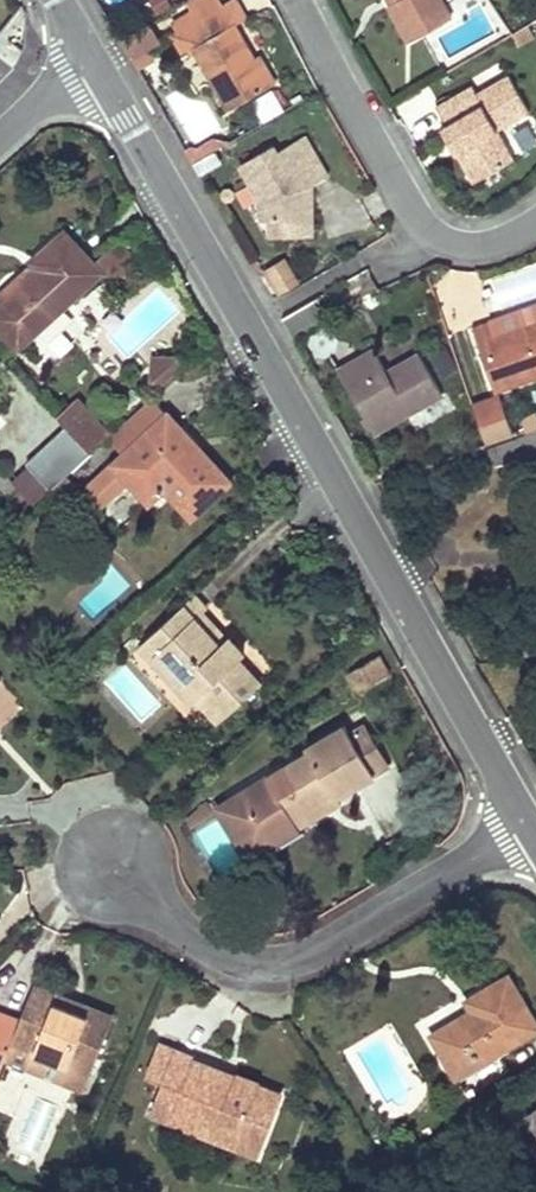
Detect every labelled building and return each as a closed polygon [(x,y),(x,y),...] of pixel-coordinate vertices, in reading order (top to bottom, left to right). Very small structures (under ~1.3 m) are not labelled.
[(185,3),(191,13),(196,22),(202,18),(223,6),(219,0),(190,0),(185,3)] [(223,6),(202,18),(212,36),(233,24),(244,17),(233,0),(223,6)] [(393,2),(386,5),(384,7),(405,44),(451,17),(441,0),(392,0),(393,2)] [(191,13),(171,24),(177,33),(196,22),(191,13)] [(196,22),(177,33),(171,36),(181,53),(191,48),(227,109),(268,86),(253,59),(233,24),(212,36),(202,18),(196,22)] [(122,35),(136,61),(164,45),(150,19),(122,35)] [(259,56),(253,59),(268,86),(274,82),(259,56)] [(499,130),(530,112),(508,74),(476,92),(472,85),(437,106),(447,124),(441,127),(474,182),(515,159),(499,130)] [(264,120),(285,110),(274,88),(253,99),(264,120)] [(516,151),(535,141),(535,129),(529,115),(504,128),(516,151)] [(330,176),(306,135),(287,146),(294,157),(283,163),(277,152),(273,145),(260,152),(254,156),(264,174),(250,182),(260,200),(261,211),(271,221),(285,220),(285,236),(305,236),(313,236),(312,186),(315,185),(315,184),(330,176)] [(192,146),(185,151),(193,164),(228,144),(214,138),(196,148),(192,146)] [(294,157),(287,146),(277,152),(283,163),(294,157)] [(264,174),(254,156),(240,164),(250,182),(264,174)] [(271,236),(285,236),(285,220),(271,221),(271,236)] [(36,268),(40,273),(0,310),(0,329),(18,348),(99,275),(65,236),(35,264),(34,265),(36,268)] [(288,258),(264,269),(276,293),(300,282),(288,258)] [(36,268),(0,300),(0,310),(40,273),(36,268)] [(490,322),(495,337),(535,323),(535,307),(490,322)] [(490,322),(472,329),(494,391),(535,378),(535,323),(495,337),(490,322)] [(374,349),(336,371),(374,434),(442,395),(418,354),(387,372),(374,349)] [(179,354),(162,354),(150,367),(148,383),(157,391),(187,362),(179,354)] [(162,354),(150,355),(150,367),(162,354)] [(229,482),(151,397),(107,437),(124,455),(79,496),(94,513),(127,482),(148,504),(165,489),(191,517),(229,482)] [(498,397),(472,405),(486,444),(511,436),(498,397)] [(107,437),(74,401),(55,418),(65,429),(88,455),(107,437)] [(527,431),(535,427),(535,415),(523,419),(527,431)] [(49,491),(50,490),(88,455),(65,429),(26,464),(28,468),(49,491)] [(483,450),(489,465),(535,449),(535,432),(483,450)] [(49,491),(28,468),(14,481),(35,504),(49,491)] [(183,627),(174,617),(173,615),(144,641),(159,657),(197,698),(203,693),(225,717),(259,687),(238,662),(243,658),(227,640),(217,647),(193,620),(192,620),(183,627)] [(139,642),(134,636),(120,649),(125,654),(139,642)] [(197,698),(159,657),(152,664),(189,705),(197,698)] [(360,691),(388,675),(378,657),(350,673),(360,691)] [(19,710),(0,686),(0,725),(19,710)] [(225,717),(203,693),(197,698),(218,722),(224,717),(225,717)] [(366,726),(349,736),(373,775),(390,765),(366,726)] [(373,775),(349,736),(345,728),(307,751),(307,755),(267,779),(291,820),(332,795),(334,799),(373,775)] [(291,820),(267,779),(225,804),(254,852),(296,827),(291,820)] [(332,795),(291,820),(296,827),(337,803),(334,799),(332,795)] [(467,1001),(474,1012),(433,1037),(456,1076),(535,1030),(535,1028),(507,979),(467,1001)] [(61,995),(38,984),(22,1023),(0,1014),(0,1076),(7,1059),(13,1044),(90,1075),(111,1024),(58,1004),(61,995)] [(114,1015),(61,995),(58,1004),(111,1024),(114,1015)] [(90,1075),(13,1044),(7,1059),(84,1091),(90,1075)] [(164,1084),(177,1052),(162,1047),(149,1079),(164,1084)] [(261,1085),(231,1073),(227,1085),(192,1071),(197,1060),(177,1052),(164,1084),(154,1111),(152,1116),(218,1141),(221,1132),(261,1147),(278,1104),(282,1094),(260,1087),(261,1085)] [(231,1073),(197,1060),(192,1071),(227,1085),(231,1073)] [(525,1117),(535,1133),(535,1110),(525,1117)] [(261,1147),(221,1132),(218,1141),(258,1157),(261,1147)]
